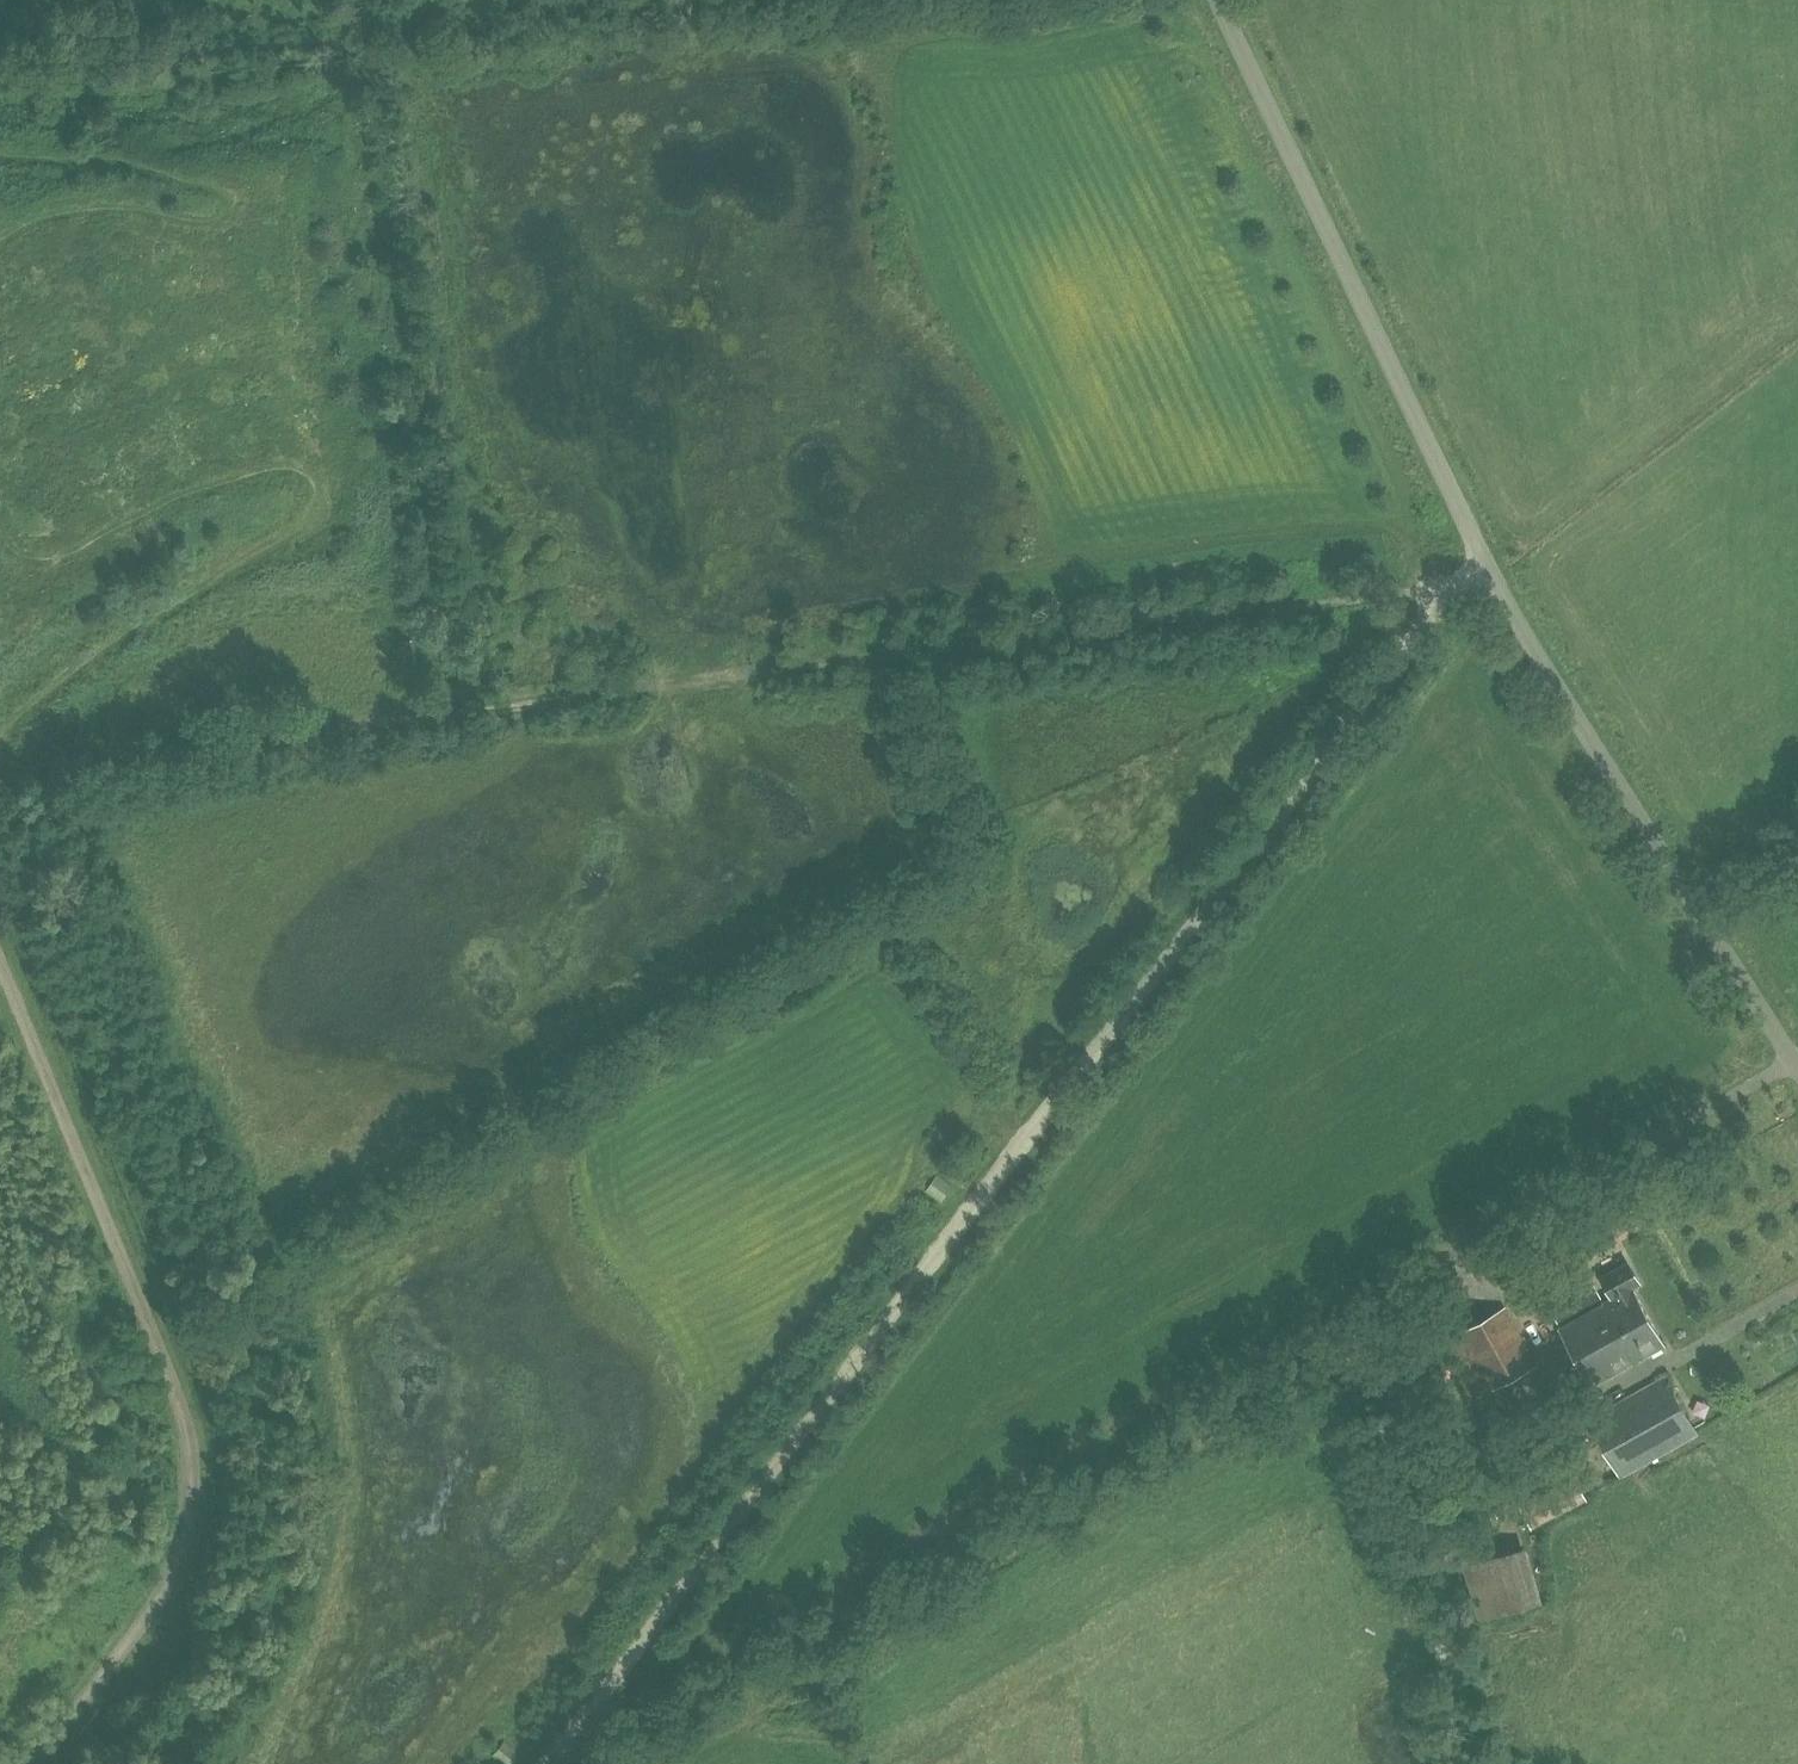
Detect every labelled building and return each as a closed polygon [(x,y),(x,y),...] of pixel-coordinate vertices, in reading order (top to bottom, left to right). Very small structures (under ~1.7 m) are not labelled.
[(938,1174),(926,1190),(941,1201),(953,1185),(938,1174)] [(1560,1327),(1570,1345),(1643,1304),(1633,1287),(1640,1283),(1628,1262),(1601,1277),(1613,1297),(1560,1327)] [(1602,1298),(1592,1281),(1549,1306),(1559,1323),(1602,1298)] [(1643,1304),(1570,1345),(1592,1385),(1665,1343),(1643,1304)] [(1509,1306),(1444,1341),(1475,1398),(1540,1362),(1509,1306)] [(1621,1475),(1697,1432),(1665,1375),(1589,1419),(1621,1475)] [(1518,1504),(1531,1529),(1588,1500),(1575,1475),(1518,1504)]
